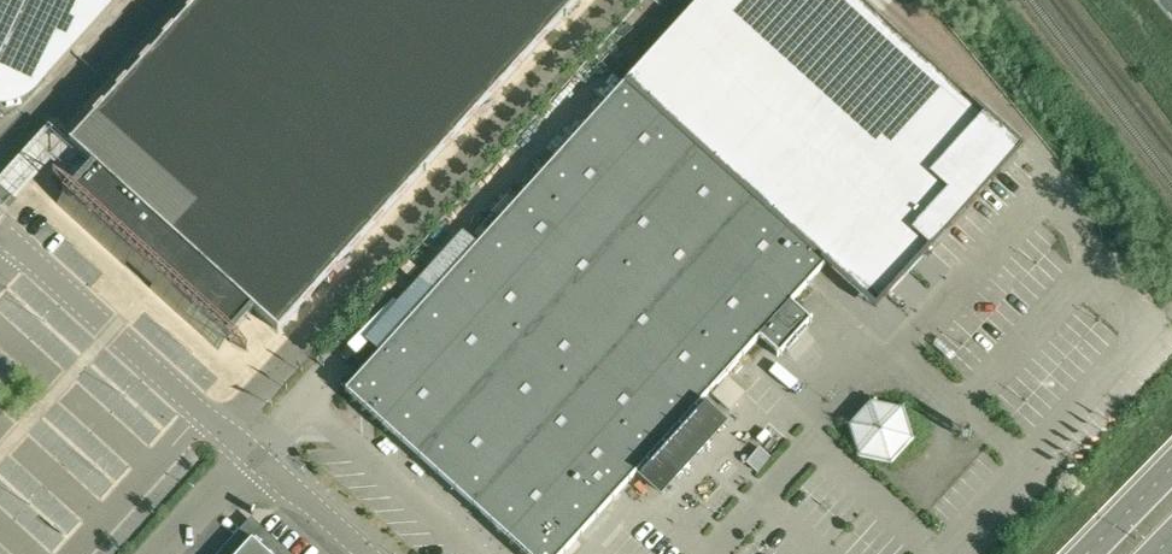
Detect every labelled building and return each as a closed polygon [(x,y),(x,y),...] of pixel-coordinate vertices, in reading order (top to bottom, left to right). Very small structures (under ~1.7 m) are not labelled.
[(6,96),(18,92),(29,85),(37,75),(45,79),(115,0),(0,0),(0,96),(6,96)] [(69,141),(92,162),(56,202),(218,349),(254,309),(277,330),(576,0),(197,0),(69,141)] [(625,83),(825,264),(858,294),(913,233),(931,249),(952,225),(953,226),(1003,172),(1002,171),(1023,147),(859,0),(700,0),(625,83)] [(765,343),(779,356),(794,339),(811,320),(791,302),(825,264),(625,83),(346,391),(526,553),(562,553),(674,433),(759,337),(765,343)] [(890,463),(894,460),(912,439),(902,408),(870,402),(849,426),(858,456),(890,463)] [(228,553),(280,553),(254,531),(249,531),(228,553)]
